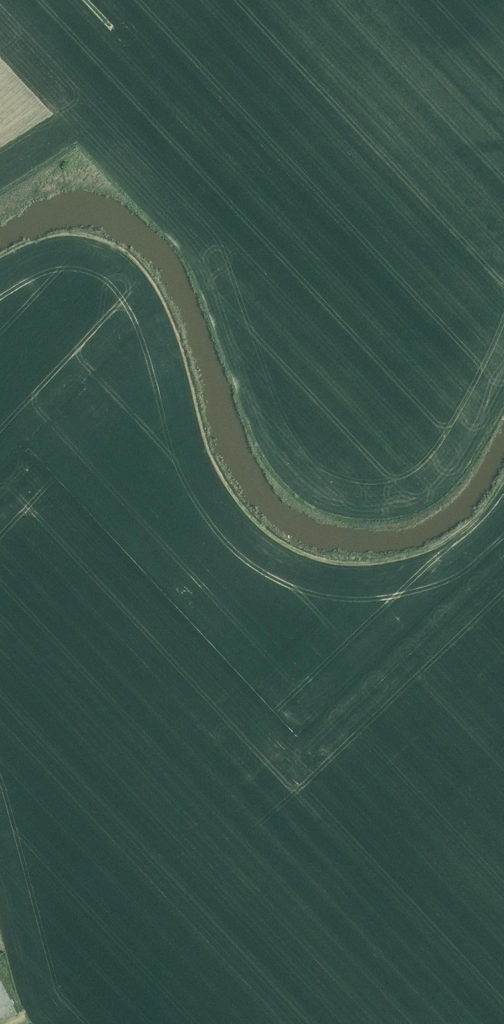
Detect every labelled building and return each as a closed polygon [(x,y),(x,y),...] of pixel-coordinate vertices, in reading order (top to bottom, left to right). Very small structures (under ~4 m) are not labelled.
[(0,981),(0,1021),(15,1013),(0,981)]
